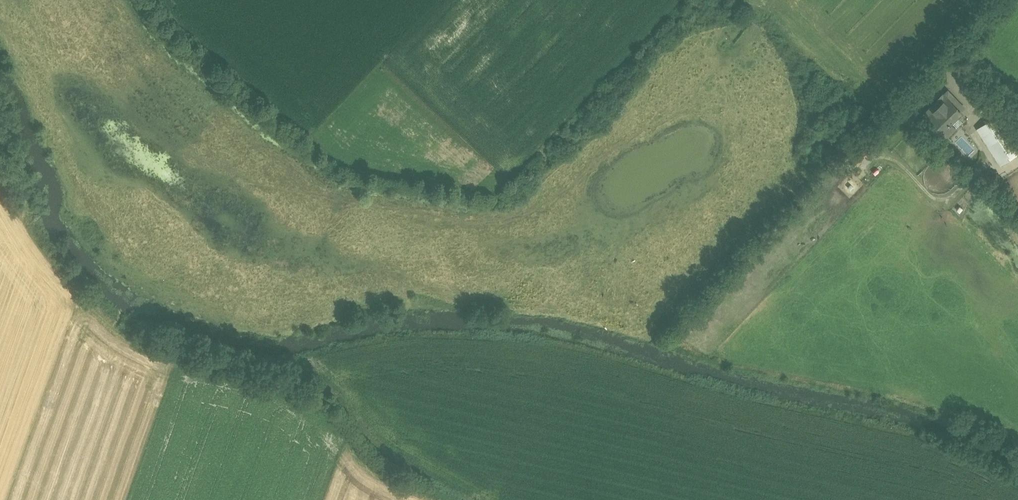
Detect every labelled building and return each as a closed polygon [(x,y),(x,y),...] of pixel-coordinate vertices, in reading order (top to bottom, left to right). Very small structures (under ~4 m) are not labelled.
[(963,111),(949,97),(929,117),(947,136),(956,127),(951,122),(963,111)] [(997,118),(980,128),(1001,163),(1017,152),(1017,151),(997,118)]
